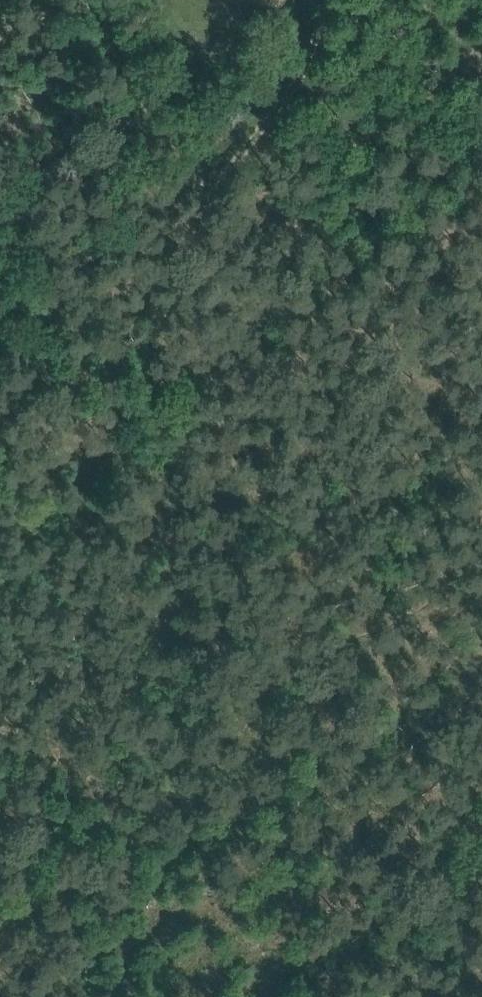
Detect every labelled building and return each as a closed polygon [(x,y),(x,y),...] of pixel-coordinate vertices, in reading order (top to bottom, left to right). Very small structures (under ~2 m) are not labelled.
[(279,11),(288,0),(265,0),(279,11)]
